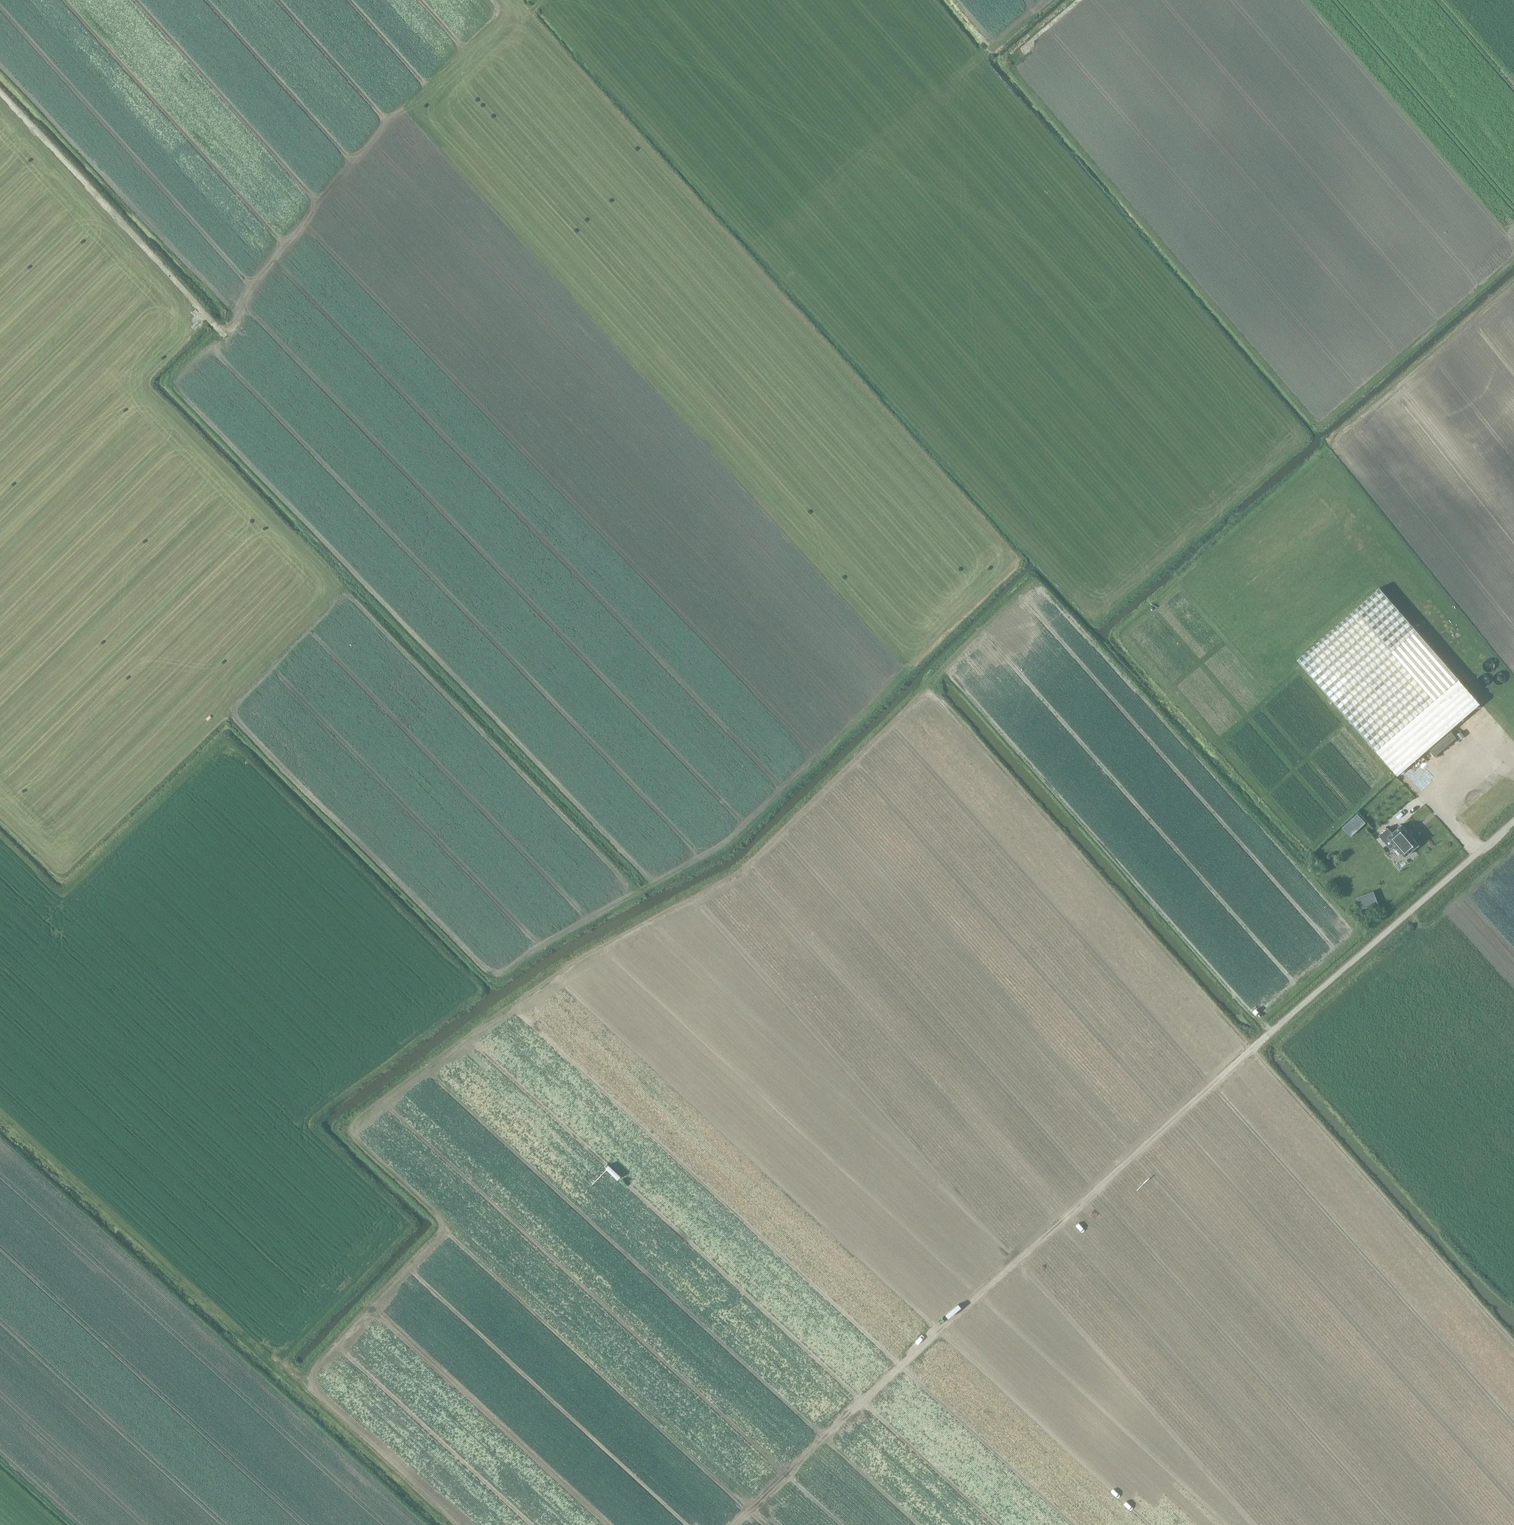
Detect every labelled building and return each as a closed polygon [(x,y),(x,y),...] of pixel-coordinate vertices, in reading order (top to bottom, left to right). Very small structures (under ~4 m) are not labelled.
[(1416,629),(1380,588),(1299,658),(1397,773),(1428,747),(1435,754),(1456,736),(1449,728),(1480,702),(1418,628),(1416,629)] [(1481,704),(1474,711),(1480,719),(1488,712),(1481,704)] [(1488,726),(1496,724),(1494,717),(1485,720),(1488,726)] [(1380,756),(1375,761),(1382,769),(1387,765),(1380,756)] [(1402,815),(1407,811),(1427,835),(1438,826),(1418,802),(1413,805),(1410,801),(1398,811),(1402,815)] [(1418,845),(1419,844),(1418,843),(1402,825),(1403,825),(1402,824),(1400,825),(1401,825),(1392,832),(1388,827),(1379,835),(1390,848),(1395,844),(1405,856),(1418,845)] [(1020,841),(1016,846),(1031,860),(1035,855),(1020,841)] [(54,1225),(49,1230),(61,1241),(65,1236),(54,1225)] [(178,1336),(174,1340),(186,1353),(190,1350),(178,1336)]
